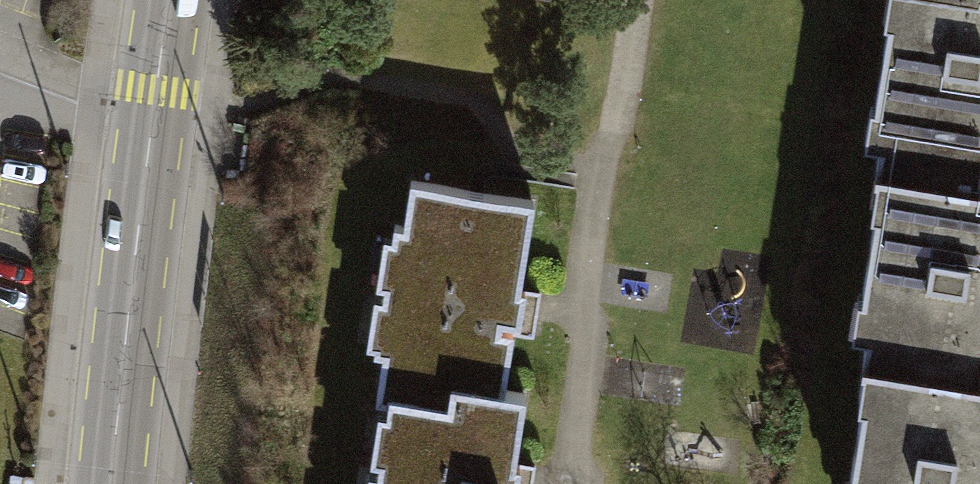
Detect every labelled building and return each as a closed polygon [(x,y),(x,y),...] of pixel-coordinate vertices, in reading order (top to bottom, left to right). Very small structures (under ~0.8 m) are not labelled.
[(972,0),(898,0),(893,28),(899,29),(886,113),(879,112),(873,149),(888,151),(884,177),(979,191),(979,1),(972,0)] [(884,177),(877,220),(883,221),(871,302),(863,301),(858,338),(872,340),(867,369),(979,386),(979,191),(884,177)] [(519,302),(535,209),(420,190),(412,236),(392,233),(372,353),(391,356),(383,401),(452,412),(455,392),(504,400),(513,344),(530,347),(537,305),(519,302)] [(867,369),(861,409),(869,410),(857,483),(979,483),(979,386),(867,369)] [(504,400),(455,392),(452,412),(383,401),(369,483),(530,483),(531,476),(514,473),(525,403),(504,400)]
